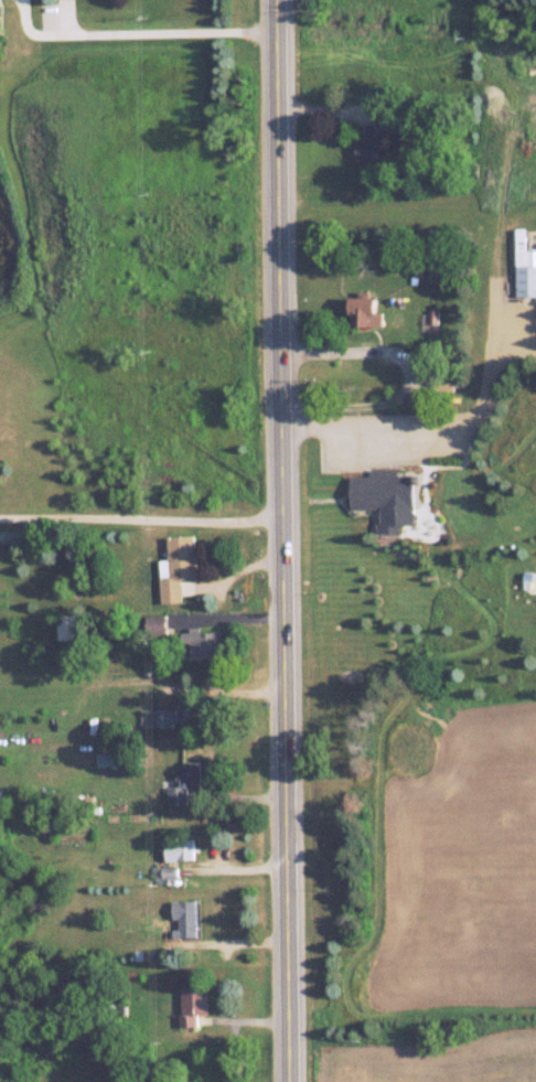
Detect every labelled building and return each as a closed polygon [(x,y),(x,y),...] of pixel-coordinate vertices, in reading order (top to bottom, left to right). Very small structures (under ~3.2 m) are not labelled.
[(383,126),(363,126),(363,140),(355,140),(355,160),(383,160),(383,126)] [(535,296),(535,249),(525,249),(525,228),(515,228),(515,296),(535,296)] [(380,326),(380,297),(351,297),(351,326),(380,326)] [(348,509),(377,508),(377,532),(399,531),(399,524),(412,524),(411,473),(395,473),(395,467),(367,468),(367,475),(347,475),(348,509)] [(158,559),(159,604),(180,604),(180,580),(195,580),(193,536),(164,537),(164,559),(158,559)] [(77,640),(77,615),(55,615),(55,640),(77,640)] [(185,658),(220,658),(220,631),(184,631),(185,658)] [(152,725),(198,725),(198,698),(179,698),(179,709),(152,709),(152,725)] [(120,767),(120,752),(95,752),(95,767),(120,767)] [(199,761),(180,761),(180,773),(175,773),(175,786),(166,786),(166,803),(186,804),(186,781),(198,781),(199,761)] [(164,859),(192,859),(192,837),(164,837),(164,859)] [(170,900),(170,920),(174,920),(174,937),(194,937),(194,900),(170,900)] [(178,985),(178,1026),(196,1026),(196,1015),(206,1015),(206,985),(178,985)]
